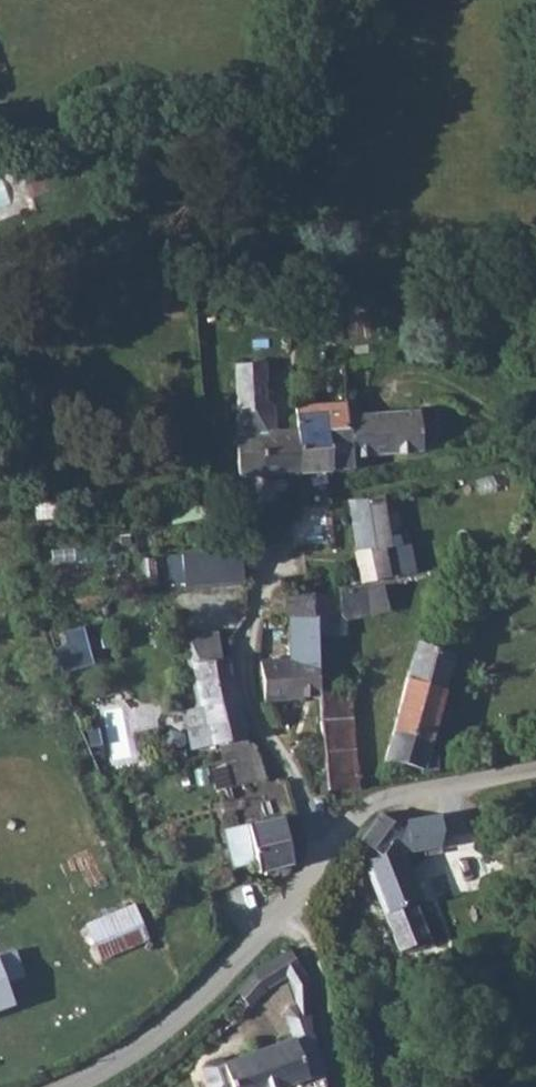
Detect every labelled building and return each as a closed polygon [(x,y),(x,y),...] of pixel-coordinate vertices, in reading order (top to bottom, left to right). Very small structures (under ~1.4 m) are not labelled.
[(264,363),(237,365),(243,411),(242,446),(244,472),(275,470),(276,431),(276,407),(268,406),(264,363)] [(349,399),(301,403),(303,431),(306,468),(336,466),(331,426),(353,424),(351,412),(349,399)] [(427,406),(351,412),(353,424),(331,426),(336,466),(358,464),(358,455),(431,447),(427,406)] [(303,431),(276,431),(275,470),(306,468),(303,431)] [(389,511),(386,490),(354,494),(357,516),(389,511)] [(391,531),(389,511),(357,516),(360,538),(391,531)] [(426,554),(423,538),(409,540),(412,556),(426,554)] [(361,545),(365,574),(395,568),(391,541),(361,545)] [(183,587),(244,587),(244,553),(183,553),(183,587)] [(344,584),(348,610),(394,603),(390,576),(344,584)] [(291,589),(291,618),(318,617),(318,589),(291,589)] [(433,766),(445,763),(447,758),(442,749),(434,743),(461,647),(422,636),(387,755),(433,766)] [(247,746),(233,668),(227,667),(225,655),(192,658),(200,705),(183,707),(191,747),(219,743),(221,751),(247,746)] [(320,697),(320,684),(319,659),(262,658),(264,696),(320,697)] [(359,787),(358,773),(353,682),(320,684),(320,697),(322,788),(359,787)] [(257,778),(252,744),(247,746),(221,751),(218,751),(224,784),(257,778)] [(377,815),(354,842),(373,860),(357,867),(397,957),(427,942),(410,903),(416,899),(395,852),(406,839),(377,815)] [(256,871),(291,864),(286,828),(275,828),(277,821),(264,821),(264,823),(247,825),(256,871)] [(86,924),(101,961),(151,941),(136,903),(86,924)] [(242,981),(224,1001),(239,1017),(289,978),(279,952),(242,981)] [(8,1015),(5,996),(26,991),(22,971),(1,978),(0,979),(0,1017),(8,1015)] [(208,1073),(213,1086),(288,1086),(312,1078),(299,1039),(208,1073)]
